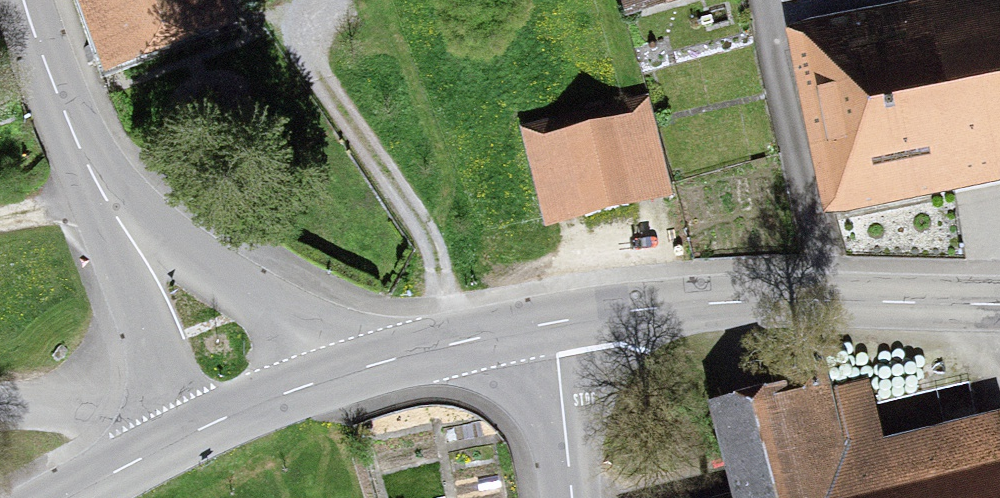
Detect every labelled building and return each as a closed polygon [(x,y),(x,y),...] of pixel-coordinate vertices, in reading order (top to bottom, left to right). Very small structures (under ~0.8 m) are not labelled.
[(104,82),(239,33),(227,0),(74,0),(104,82)] [(630,25),(720,0),(623,0),(630,25)] [(824,220),(999,187),(999,0),(928,0),(813,20),(785,30),(824,220)] [(673,199),(648,96),(520,126),(545,229),(673,199)] [(831,381),(708,409),(728,497),(999,497),(999,418),(886,443),(872,382),(833,390),(831,381)]
